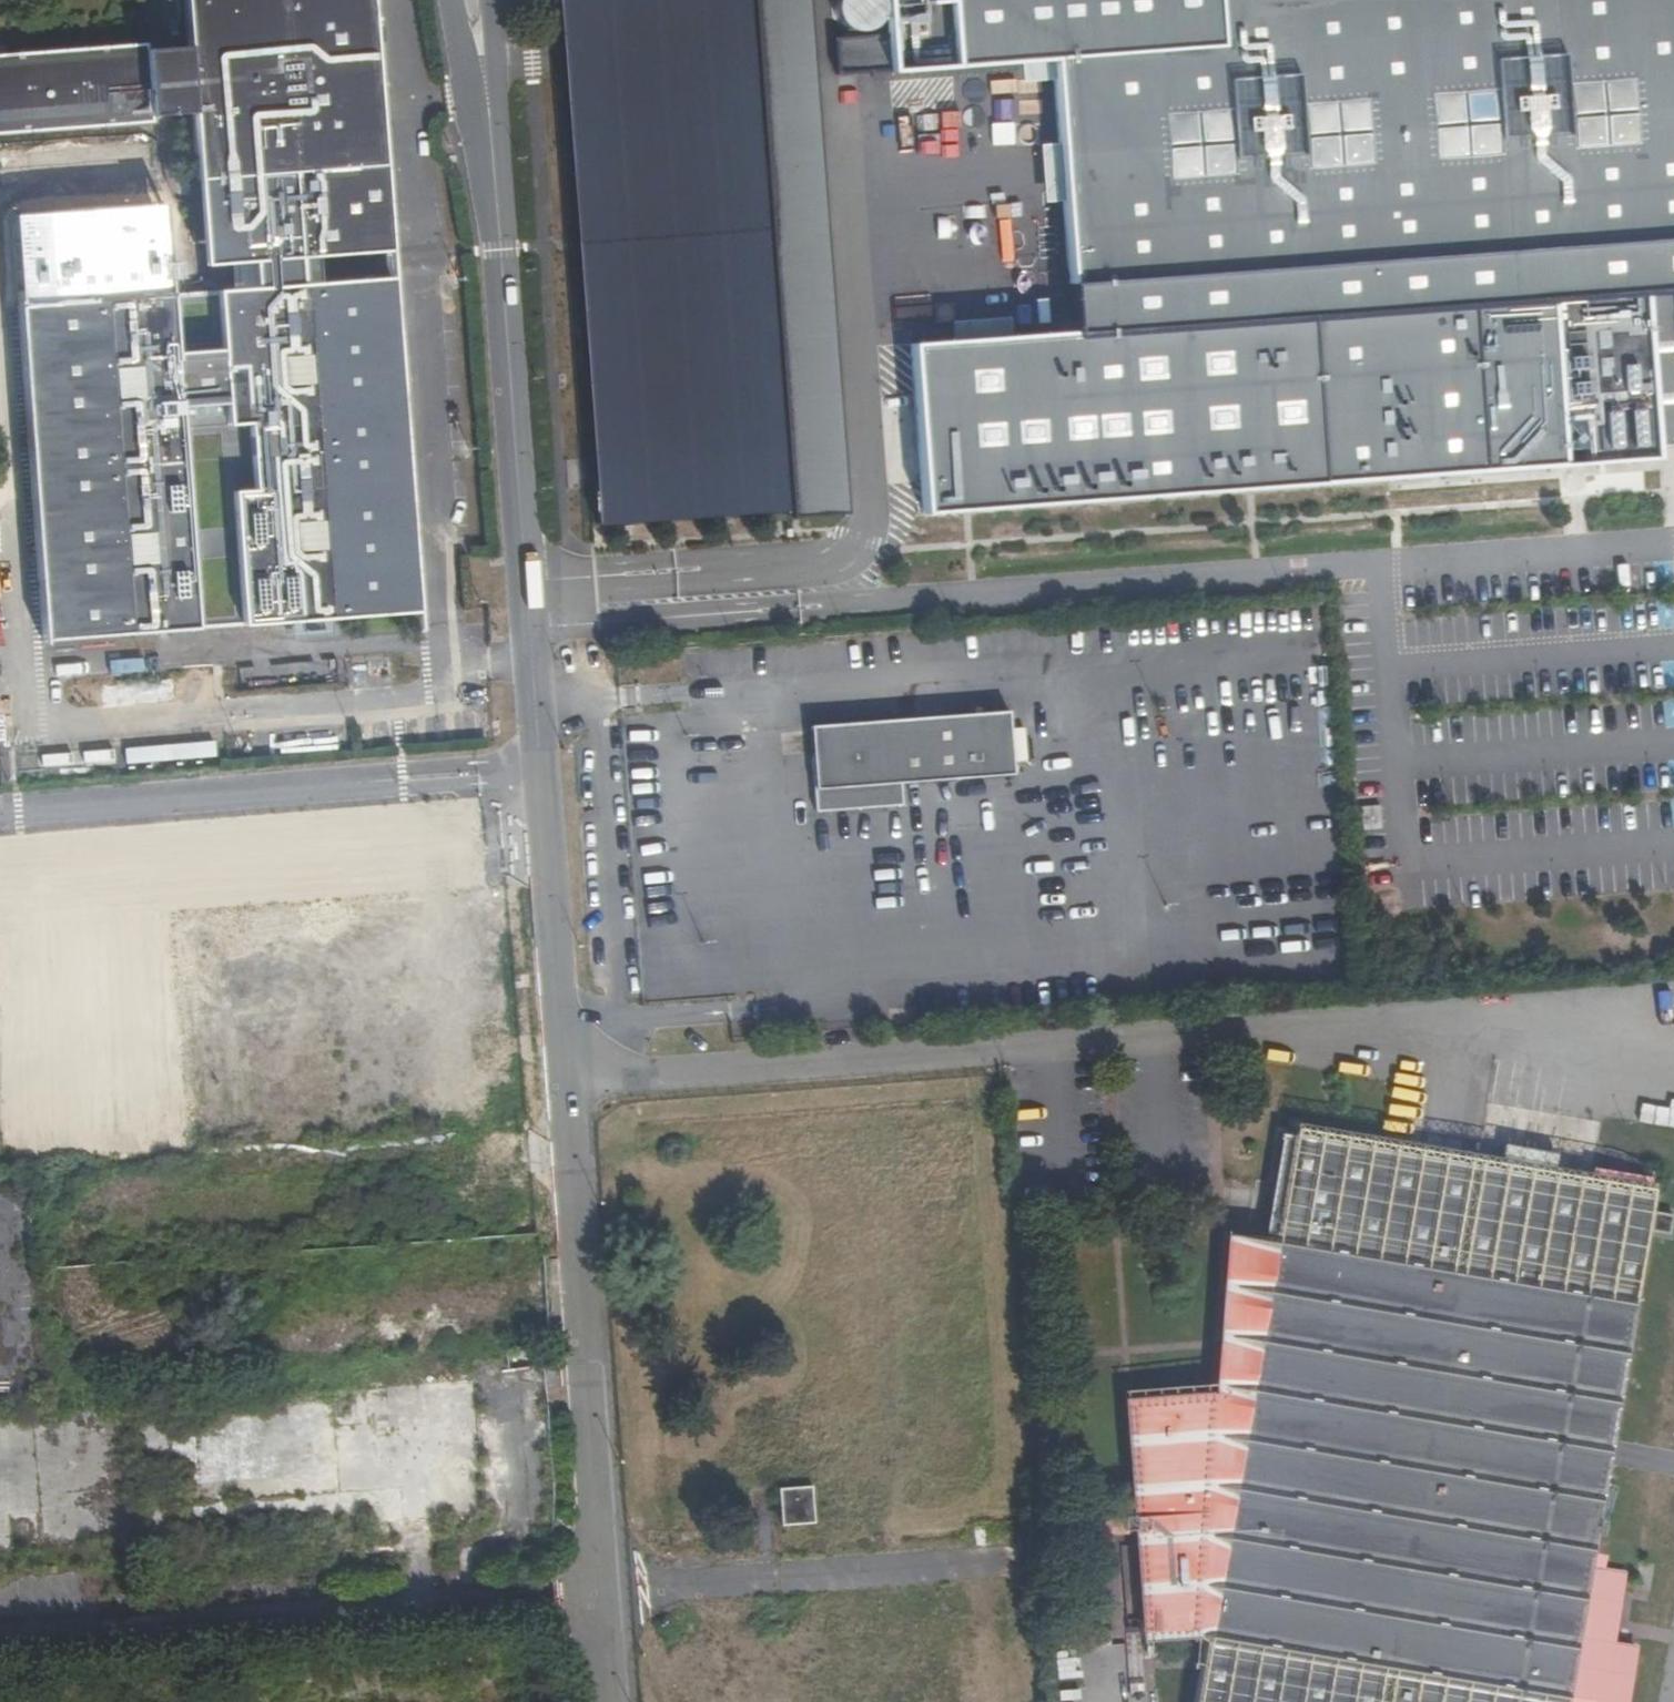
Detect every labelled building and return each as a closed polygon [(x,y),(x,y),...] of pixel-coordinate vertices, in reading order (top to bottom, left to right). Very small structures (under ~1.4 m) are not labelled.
[(187,48),(192,117),(204,265),(259,262),(287,259),(390,252),(371,0),(183,0),(187,48)] [(752,0),(555,0),(583,533),(783,521),(752,0)] [(783,521),(845,516),(812,0),(752,0),(783,521)] [(831,7),(831,15),(833,22),(838,29),(845,33),(853,34),(860,34),(867,30),(872,25),(876,19),(877,12),(876,4),(874,0),(834,0),(831,7)] [(888,37),(891,76),(1051,64),(1070,294),(1073,332),(913,345),(925,517),(1647,465),(1633,304),(1673,301),(1673,0),(886,0),(888,37)] [(888,37),(831,41),(834,81),(891,76),(888,37)] [(145,50),(144,43),(0,55),(0,133),(149,120),(145,50)] [(187,48),(145,50),(149,120),(192,117),(187,48)] [(261,288),(216,291),(221,353),(175,357),(171,294),(17,305),(43,641),(195,629),(181,418),(228,414),(229,437),(250,435),(256,494),(233,496),(240,625),(409,617),(393,278),(290,285),(287,259),(259,262),(261,288)] [(1008,711),(810,726),(814,790),(816,811),(903,805),(901,783),(1014,775),(1008,711)] [(1616,1118),(1669,1123),(1671,1096),(1619,1091),(1616,1118)] [(1566,1173),(1273,1138),(1266,1189),(1260,1238),(1266,1239),(1240,1393),(1224,1393),(1224,1399),(1206,1399),(1131,1406),(1159,1650),(1199,1647),(1191,1701),(1615,1701),(1625,1632),(1605,1630),(1607,1601),(1571,1599),(1581,1525),(1624,1216),(1625,1205),(1631,1164),(1568,1156),(1566,1173)] [(1625,1205),(1624,1216),(1635,1217),(1634,1223),(1655,1224),(1656,1199),(1636,1198),(1636,1205),(1625,1205)] [(1215,1235),(1206,1399),(1224,1399),(1224,1393),(1240,1393),(1266,1239),(1260,1238),(1215,1235)] [(259,1402),(262,1468),(292,1467),(293,1486),(335,1485),(335,1473),(334,1473),(331,1399),(259,1402)] [(1145,1650),(1159,1650),(1131,1406),(1112,1407),(1128,1523),(1131,1543),(1145,1650)] [(177,1444),(181,1519),(316,1512),(315,1500),(230,1504),(229,1483),(209,1484),(208,1467),(202,1467),(199,1422),(141,1425),(142,1446),(177,1444)] [(776,1490),(778,1530),(806,1529),(804,1491),(776,1490)] [(1131,1543),(1128,1523),(1101,1526),(1103,1544),(1131,1543)] [(1571,1599),(1607,1601),(1612,1555),(1593,1553),(1595,1526),(1581,1525),(1571,1599)] [(1625,1632),(1615,1701),(1627,1701),(1637,1634),(1625,1632)] [(1098,1653),(1097,1635),(1054,1636),(1054,1655),(1098,1653)]
